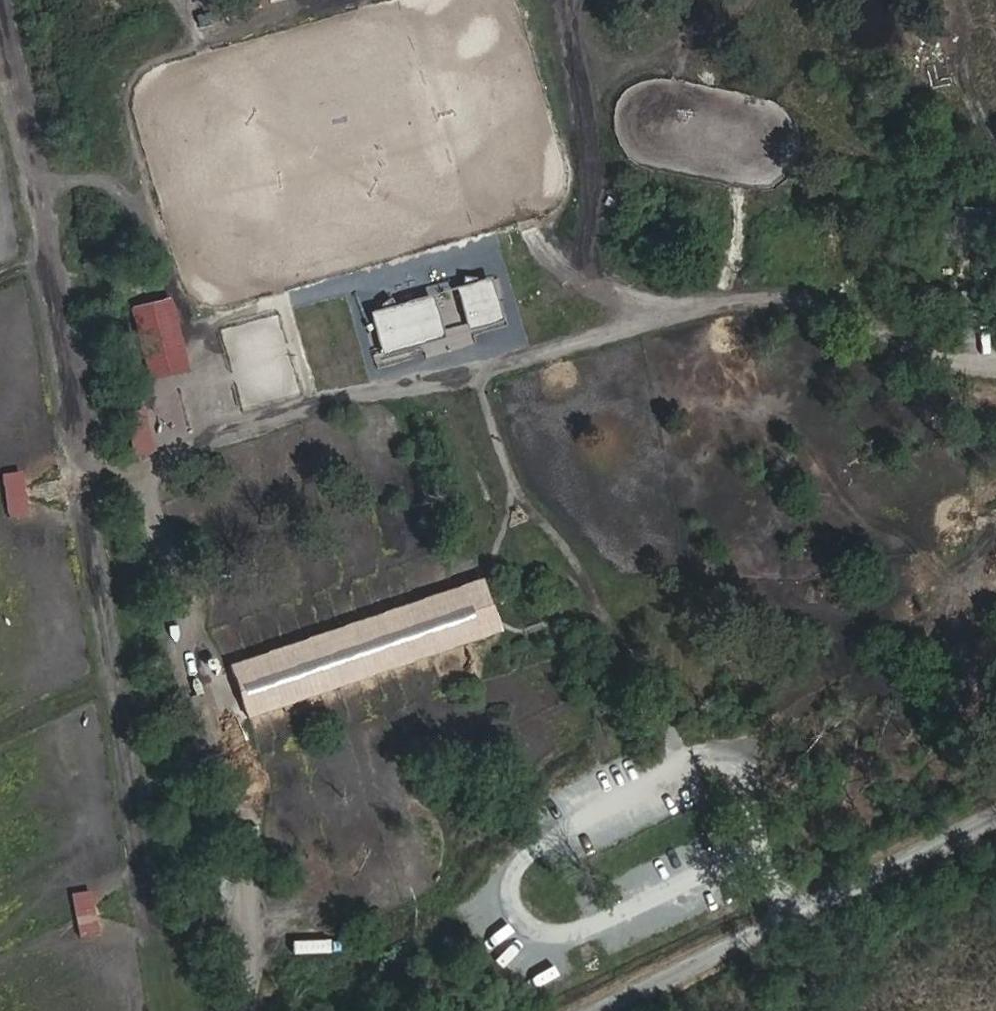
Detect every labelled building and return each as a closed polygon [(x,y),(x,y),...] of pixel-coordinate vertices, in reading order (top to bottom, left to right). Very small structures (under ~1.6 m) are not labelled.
[(144,405),(123,409),(131,455),(153,451),(144,405)] [(6,517),(27,515),(23,468),(1,470),(6,517)] [(488,580),(232,666),(251,722),(507,635),(488,580)] [(75,937),(97,936),(94,889),(72,890),(75,937)]
